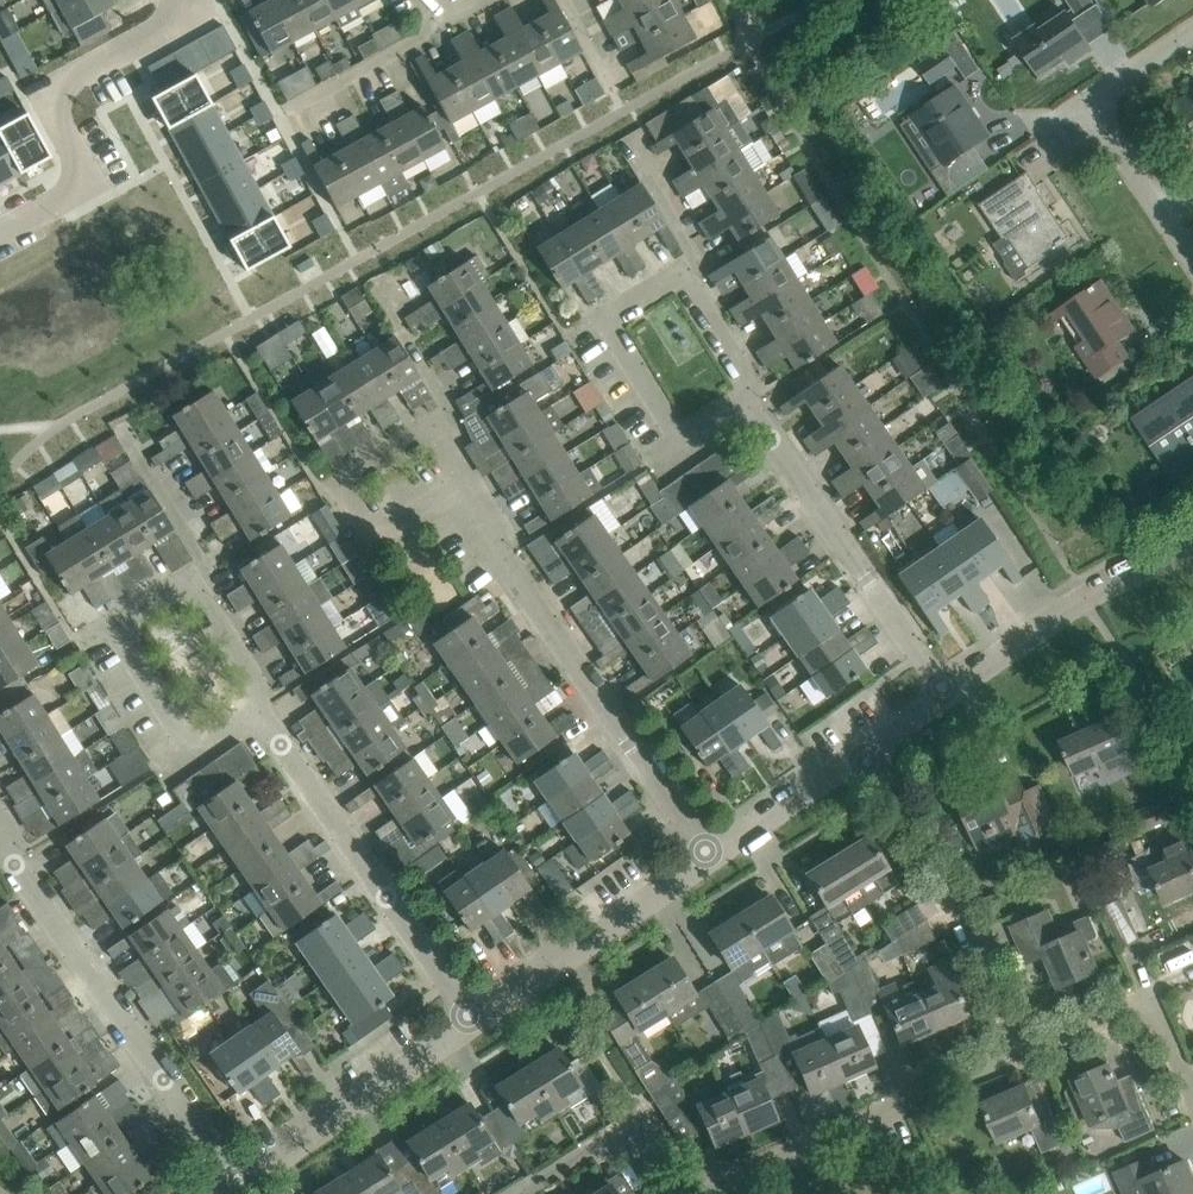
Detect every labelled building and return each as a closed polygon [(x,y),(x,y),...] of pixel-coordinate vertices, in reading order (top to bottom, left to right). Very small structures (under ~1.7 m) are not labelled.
[(49,10),(67,0),(44,0),(49,10)] [(95,16),(114,5),(118,3),(117,0),(67,0),(49,10),(62,33),(95,16)] [(245,26),(262,57),(270,53),(271,53),(292,41),(270,0),(258,0),(261,5),(250,12),(249,11),(248,12),(253,21),(245,26)] [(298,0),(270,0),(292,41),(314,30),(298,0)] [(335,18),(325,0),(298,0),(314,30),(335,18)] [(353,0),(325,0),(335,18),(356,6),(353,0)] [(582,51),(554,0),(542,0),(550,14),(537,21),(560,63),(582,51)] [(660,0),(620,0),(624,8),(603,19),(608,28),(660,0)] [(683,15),(675,0),(660,0),(608,28),(613,37),(634,26),(641,38),(683,15)] [(1091,0),(1070,0),(1076,10),(1091,0)] [(560,63),(537,21),(524,28),(512,6),(503,11),(538,75),(560,63)] [(6,8),(0,12),(0,37),(17,28),(6,8)] [(516,87),(538,75),(503,11),(494,16),(506,38),(493,45),(516,87)] [(1092,49),(1078,29),(1067,12),(1040,31),(1037,26),(1016,39),(1041,76),(1072,55),(1075,60),(1092,49)] [(632,72),(695,38),(683,15),(641,38),(648,51),(627,63),(632,72)] [(224,56),(237,49),(223,24),(211,31),(224,56)] [(395,24),(373,36),(380,50),(402,38),(395,24)] [(17,28),(0,37),(11,56),(23,49),(14,32),(18,30),(17,28)] [(516,87),(493,45),(480,52),(469,30),(460,35),(494,99),(516,87)] [(212,63),(224,56),(211,31),(198,38),(212,63)] [(473,110),(494,99),(460,35),(451,40),(462,62),(450,68),(473,110)] [(959,37),(919,66),(931,84),(958,66),(967,79),(981,69),(959,37)] [(199,70),(212,63),(198,38),(186,45),(199,70)] [(373,38),(357,47),(364,59),(380,50),(373,38)] [(188,77),(199,70),(186,45),(173,52),(187,77),(188,77)] [(175,84),(187,77),(173,52),(161,59),(175,84)] [(473,110),(450,68),(436,76),(425,54),(415,59),(450,123),(473,110)] [(345,57),(332,65),(336,73),(337,74),(350,67),(345,57)] [(161,91),(175,84),(161,59),(148,66),(161,91)] [(329,60),(315,68),(321,81),(336,73),(332,65),(329,60)] [(1009,62),(998,69),(1004,79),(1016,72),(1009,62)] [(242,64),(230,71),(235,79),(247,72),(242,64)] [(247,72),(235,79),(235,80),(239,88),(252,81),(247,72)] [(299,75),(297,85),(300,92),(313,85),(306,72),(299,75)] [(161,92),(152,98),(167,127),(211,103),(196,74),(162,92),(161,92)] [(0,80),(0,84),(5,94),(14,89),(7,76),(0,80)] [(595,77),(574,89),(583,106),(605,94),(595,77)] [(685,154),(726,129),(740,121),(726,100),(718,104),(707,87),(693,96),(704,113),(651,146),(657,155),(678,142),(685,154)] [(945,162),(932,171),(949,195),(989,169),(984,161),(973,145),(987,136),(986,135),(982,137),(963,109),(967,106),(955,88),(935,101),(914,116),(915,117),(921,113),(940,142),(934,146),(945,162)] [(389,95),(423,159),(446,147),(423,105),(422,106),(422,107),(410,113),(398,90),(389,95)] [(1177,103),(1192,127),(1192,92),(1177,103)] [(402,171),(423,159),(389,95),(380,100),(392,123),(379,130),(402,171)] [(568,99),(556,106),(561,117),(574,110),(568,99)] [(263,101),(250,108),(255,116),(267,109),(263,101)] [(211,103),(167,127),(183,155),(227,131),(211,103)] [(267,109),(255,116),(259,125),(272,118),(267,109)] [(0,128),(0,132),(22,172),(51,157),(27,113),(0,128)] [(402,171),(379,130),(366,137),(354,114),(345,119),(381,182),(402,171)] [(766,133),(770,131),(778,126),(771,114),(759,121),(766,133)] [(358,195),(381,182),(345,119),(336,124),(348,147),(336,154),(358,195)] [(778,126),(770,131),(782,151),(791,146),(778,126)] [(678,189),(740,151),(726,129),(685,154),(693,167),(672,180),(678,189)] [(227,131),(183,155),(199,184),(243,160),(227,131)] [(22,172),(0,132),(0,185),(22,172)] [(512,133),(501,139),(505,147),(516,141),(512,133)] [(358,195),(336,154),(323,161),(310,138),(301,143),(336,207),(358,195)] [(712,197),(753,172),(764,164),(752,144),(740,151),(678,189),(683,197),(704,185),(712,197)] [(294,157),(281,164),(286,173),(299,166),(294,157)] [(243,160),(199,184),(215,213),(258,189),(243,160)] [(299,166),(286,173),(290,181),(303,174),(299,166)] [(791,166),(778,174),(783,181),(792,175),(795,173),(791,166)] [(811,204),(823,195),(805,167),(795,173),(792,175),(811,204)] [(766,193),(753,172),(712,197),(720,209),(699,222),(704,231),(766,193)] [(1027,274),(1025,271),(1046,257),(1044,253),(1057,244),(1058,246),(1065,241),(1064,240),(1069,236),(1038,190),(1040,189),(1028,172),(979,204),(1003,238),(1006,236),(1016,251),(1006,258),(1004,264),(1016,282),(1027,274)] [(670,251),(679,245),(641,183),(622,194),(621,195),(644,235),(656,228),(670,251)] [(549,196),(541,184),(530,191),(538,204),(549,196)] [(621,195),(622,194),(616,184),(613,186),(619,196),(600,208),(637,271),(646,266),(632,243),(644,235),(621,195)] [(258,189),(215,213),(230,241),(274,217),(258,189)] [(766,193),(704,231),(710,240),(730,227),(738,238),(737,239),(737,240),(749,233),(750,234),(755,230),(754,230),(779,214),(766,193)] [(811,204),(809,205),(827,230),(841,221),(823,195),(811,204)] [(629,276),(637,271),(600,208),(578,222),(603,261),(615,254),(629,276)] [(324,213),(312,220),(316,228),(329,222),(324,213)] [(274,217),(230,241),(246,270),(254,265),(282,250),(290,246),(274,217)] [(329,222),(316,228),(321,237),(334,230),(329,222)] [(591,269),(603,261),(578,222),(558,235),(596,297),(605,291),(591,269)] [(587,302),(596,297),(558,235),(537,247),(562,288),(563,287),(562,286),(574,279),(587,302)] [(822,241),(832,257),(842,250),(831,235),(822,241)] [(743,283),(784,258),(770,236),(709,274),(714,283),(735,270),(743,283)] [(440,242),(425,250),(429,258),(444,250),(440,242)] [(419,320),(481,281),(490,276),(477,255),(465,262),(460,254),(448,262),(453,270),(427,285),(428,287),(429,286),(436,297),(413,311),(419,320)] [(423,266),(417,255),(405,262),(410,273),(423,266)] [(735,317),(797,279),(784,258),(743,283),(751,295),(730,308),(735,317)] [(870,293),(879,287),(866,266),(851,275),(864,296),(870,293)] [(769,325),(810,300),(797,279),(735,317),(741,326),(762,313),(769,325)] [(454,327),(494,302),(481,281),(419,320),(424,329),(447,315),(454,327)] [(1102,281),(1065,306),(1089,341),(1079,347),(1098,376),(1122,361),(1128,356),(1118,340),(1134,329),(1102,281)] [(359,288),(342,298),(354,316),(370,306),(359,288)] [(863,317),(867,324),(883,314),(870,293),(864,296),(851,304),(858,315),(863,317)] [(761,359),(823,321),(810,300),(769,325),(777,338),(756,351),(761,359)] [(444,361),(506,322),(494,302),(454,327),(462,339),(439,353),(444,361)] [(278,332),(285,344),(307,332),(299,320),(278,332)] [(812,358),(837,343),(823,321),(761,359),(767,368),(788,355),(795,367),(794,367),(795,368),(807,361),(807,362),(812,359),(812,358)] [(480,368),(519,343),(506,322),(444,361),(450,370),(472,356),(480,368)] [(425,403),(433,398),(395,336),(374,349),(398,388),(410,381),(425,403)] [(465,418),(508,391),(503,383),(532,364),(519,343),(480,368),(488,380),(455,400),(465,417),(464,417),(465,418)] [(906,379),(910,376),(928,364),(914,344),(892,359),(906,379)] [(386,396),(398,388),(374,349),(353,362),(392,424),(400,418),(386,396)] [(840,365),(828,373),(820,361),(788,382),(797,394),(780,406),(786,415),(806,401),(815,413),(854,385),(840,365)] [(383,429),(392,424),(353,362),(332,375),(357,414),(369,407),(383,429)] [(928,364),(910,376),(925,396),(942,384),(928,364)] [(472,442),(464,447),(470,456),(539,412),(532,402),(553,389),(541,370),(508,391),(465,418),(465,419),(466,418),(479,409),(482,408),(487,415),(486,416),(487,417),(488,417),(495,428),(472,442)] [(345,421),(357,414),(332,375),(312,387),(351,449),(359,444),(345,421)] [(1192,462),(1192,382),(1138,419),(1175,474),(1181,482),(1192,473),(1188,465),(1192,462)] [(595,407),(603,401),(593,385),(576,395),(587,412),(595,407)] [(809,447),(868,406),(854,385),(815,413),(823,425),(803,439),(809,447)] [(342,455),(351,449),(312,387),(291,401),(316,441),(317,440),(317,439),(328,432),(342,455)] [(164,450),(226,411),(213,390),(173,415),(173,416),(174,416),(181,427),(159,441),(164,450)] [(434,398),(425,403),(430,411),(438,406),(434,398)] [(604,422),(613,417),(603,401),(595,407),(604,422)] [(843,454),(883,426),(868,406),(809,447),(815,456),(835,442),(843,454)] [(199,456),(239,432),(226,411),(164,450),(169,458),(192,444),(199,456)] [(269,412),(258,419),(267,434),(279,427),(269,412)] [(539,412),(470,456),(475,464),(506,445),(513,457),(552,433),(539,412)] [(616,421),(602,429),(610,443),(624,434),(617,422),(616,422),(616,421)] [(944,444),(958,435),(949,422),(935,432),(944,444)] [(838,489),(897,447),(883,426),(843,454),(852,466),(832,480),(838,489)] [(190,491),(252,452),(239,432),(199,456),(207,468),(184,482),(190,491)] [(94,447),(104,463),(125,451),(115,433),(94,447)] [(503,492),(564,453),(552,433),(513,457),(521,469),(498,483),(503,492)] [(972,457),(967,449),(958,435),(944,444),(959,466),(970,458),(972,457)] [(628,441),(619,446),(628,459),(636,454),(629,442),(628,441)] [(729,477),(741,469),(725,446),(712,454),(729,477)] [(104,463),(94,447),(75,458),(76,459),(74,461),(82,474),(84,473),(102,461),(104,463)] [(872,495),(911,467),(897,447),(838,489),(844,497),(864,483),(872,495)] [(164,450),(150,458),(156,467),(169,458),(164,450)] [(225,497),(265,473),(252,452),(190,491),(195,500),(218,486),(225,497)] [(539,498),(577,474),(564,453),(503,492),(509,500),(531,486),(539,498)] [(718,485),(729,477),(712,454),(700,463),(718,485)] [(941,506),(968,487),(976,500),(992,489),(970,458),(959,466),(955,469),(927,487),(934,496),(941,506)] [(53,473),(62,487),(83,475),(82,474),(74,461),(53,473)] [(704,494),(718,485),(700,463),(688,471),(704,494)] [(703,526),(741,500),(732,488),(754,473),(748,464),(741,469),(729,477),(718,485),(704,494),(693,502),(688,506),(703,526)] [(529,533),(602,489),(588,467),(577,474),(539,498),(546,510),(524,524),(529,533)] [(911,467),(872,495),(880,507),(860,521),(866,530),(907,501),(926,488),(911,467)] [(634,478),(651,504),(662,497),(645,470),(634,478)] [(693,502),(704,494),(688,471),(676,480),(693,502)] [(41,500),(62,487),(53,473),(32,485),(41,500)] [(215,532),(277,493),(265,473),(225,497),(233,509),(210,523),(215,532)] [(184,565),(193,559),(141,475),(119,489),(152,542),(165,534),(184,565)] [(666,486),(664,488),(677,508),(680,512),(681,513),(689,507),(688,506),(693,502),(676,480),(666,486)] [(141,549),(152,542),(119,489),(99,501),(107,515),(146,577),(154,572),(141,549)] [(277,493),(215,532),(221,541),(243,527),(250,538),(249,538),(250,540),(291,515),(277,493)] [(26,494),(11,503),(18,514),(33,506),(26,494)] [(717,546),(776,504),(771,496),(749,511),(741,500),(703,526),(717,546)] [(564,552),(542,567),(548,576),(608,534),(621,525),(602,498),(589,507),(593,513),(555,541),(555,542),(556,541),(564,552)] [(326,503),(312,512),(327,536),(341,527),(339,524),(326,503)] [(731,566),(768,539),(760,528),(782,513),(776,504),(717,546),(731,566)] [(78,513),(58,525),(67,540),(105,603),(113,597),(99,575),(111,567),(87,528),(80,517),(78,513)] [(137,582),(146,577),(107,515),(87,528),(111,567),(123,560),(137,582)] [(887,517),(877,524),(883,532),(893,526),(887,517)] [(960,532),(988,572),(1000,563),(1014,583),(1022,577),(981,518),(972,524),(960,532)] [(1087,519),(1079,524),(1083,530),(1091,525),(1087,519)] [(976,580),(988,572),(960,532),(940,547),(981,606),(989,600),(976,580)] [(584,580),(622,554),(608,534),(548,576),(554,584),(576,569),(584,580)] [(104,603),(67,540),(51,550),(42,535),(24,547),(41,574),(53,567),(60,578),(59,579),(62,584),(63,584),(70,594),(71,593),(71,592),(82,585),(96,608),(104,603)] [(232,603),(293,564),(281,545),(281,544),(275,535),(254,548),(259,556),(255,559),(254,558),(249,562),(250,562),(240,568),(241,570),(242,569),(249,580),(226,594),(232,603)] [(343,535),(327,545),(335,558),(351,548),(343,535)] [(744,586),(804,544),(798,536),(777,551),(768,539),(731,566),(744,586)] [(684,568),(692,562),(678,543),(670,549),(684,568)] [(758,606),(768,600),(791,583),(797,579),(797,578),(796,579),(788,568),(810,553),(804,544),(744,586),(758,606)] [(973,612),(981,606),(940,547),(919,561),(947,600),(959,592),(973,612)] [(576,615),(635,573),(622,554),(584,580),(592,592),(570,607),(576,615)] [(359,555),(343,565),(350,576),(354,583),(357,581),(370,573),(366,567),(366,566),(362,561),(359,555)] [(934,609),(947,600),(919,561),(898,576),(940,635),(948,629),(934,609)] [(267,610),(306,585),(293,564),(232,603),(237,612),(260,598),(267,610)] [(370,573),(357,581),(363,590),(376,582),(370,573)] [(611,620),(649,593),(635,573),(576,615),(581,624),(603,609),(611,620)] [(784,636),(844,594),(839,586),(817,601),(809,590),(810,589),(809,588),(800,595),(791,583),(768,600),(776,612),(770,616),(784,636)] [(319,605),(307,587),(306,585),(267,610),(275,622),(252,636),(257,644),(319,605)] [(699,589),(690,595),(697,605),(694,608),(701,618),(712,610),(713,609),(712,608),(711,607),(704,598),(699,589)] [(603,655),(663,613),(649,593),(611,620),(619,632),(598,647),(603,655)] [(798,656),(836,629),(828,618),(850,602),(844,594),(784,636),(798,656)] [(383,595),(374,600),(387,620),(396,615),(383,595)] [(499,609),(493,601),(460,624),(452,612),(432,626),(440,638),(433,643),(447,663),(486,637),(485,636),(477,625),(499,609)] [(47,602),(32,611),(40,624),(55,615),(47,602)] [(10,621),(0,605),(0,628),(10,621)] [(293,651),(332,626),(319,605),(257,644),(263,653),(285,639),(293,651)] [(701,618),(697,620),(703,628),(717,648),(723,643),(732,637),(712,610),(701,618)] [(724,612),(718,617),(725,626),(730,622),(724,612)] [(639,660),(677,633),(663,613),(603,655),(596,661),(602,669),(631,648),(639,660)] [(24,642),(10,621),(0,628),(0,658),(24,642)] [(63,621),(49,629),(61,647),(74,639),(63,621)] [(737,623),(728,630),(750,660),(758,654),(737,623)] [(345,647),(332,626),(293,651),(300,663),(278,677),(283,686),(345,647)] [(812,676),(872,634),(866,626),(845,641),(836,629),(798,656),(812,676)] [(461,683),(521,641),(515,633),(494,648),(486,637),(447,663),(461,683)] [(677,633),(639,660),(647,672),(626,687),(632,696),(691,654),(677,633)] [(812,676),(826,696),(827,696),(851,679),(852,680),(857,676),(856,675),(866,669),(865,668),(864,669),(856,658),(878,642),(872,634),(812,676)] [(364,657),(384,643),(378,636),(358,649),(364,657)] [(475,703),(513,676),(505,665),(527,650),(521,641),(461,683),(475,703)] [(19,676),(37,664),(24,642),(0,658),(0,700),(25,685),(19,676)] [(399,649),(391,655),(399,665),(407,659),(399,649)] [(357,662),(351,653),(350,652),(319,672),(326,683),(325,684),(324,683),(319,687),(319,688),(311,694),(311,695),(312,694),(320,705),(298,721),(304,729),(365,686),(351,667),(357,662)] [(758,671),(767,666),(758,654),(750,660),(758,671)] [(866,669),(856,675),(857,676),(865,688),(874,682),(866,669)] [(489,723),(549,681),(543,672),(521,688),(513,676),(475,703),(489,723)] [(773,672),(764,678),(777,696),(786,690),(773,672)] [(302,743),(332,722),(340,734),(379,706),(389,699),(375,679),(365,686),(304,729),(296,734),(302,743)] [(503,743),(541,717),(533,705),(555,689),(549,681),(489,723),(503,743)] [(720,698),(747,737),(759,728),(774,750),(782,744),(741,684),(720,698)] [(31,694),(25,685),(0,700),(0,709),(2,712),(0,713),(0,727),(2,730),(0,731),(0,743),(47,714),(33,693),(31,694)] [(427,688),(418,694),(425,704),(427,707),(435,701),(427,688)] [(418,694),(412,698),(419,708),(425,704),(418,694)] [(735,745),(747,737),(720,698),(700,712),(742,772),(750,767),(735,745)] [(440,727),(448,722),(457,716),(449,705),(442,710),(435,701),(427,707),(431,713),(440,725),(439,726),(440,727)] [(425,704),(419,708),(425,717),(431,713),(427,707),(425,704)] [(332,769),(393,726),(379,706),(340,734),(348,745),(326,760),(332,769)] [(733,778),(742,772),(700,712),(680,727),(707,766),(708,765),(707,764),(718,756),(733,778)] [(541,717),(503,743),(517,763),(577,721),(571,713),(549,728),(541,717)] [(60,736),(47,714),(0,743),(0,755),(13,748),(20,760),(60,736)] [(1108,772),(1130,763),(1111,721),(1063,742),(1067,751),(1064,752),(1066,756),(1069,755),(1076,773),(1103,761),(1108,772)] [(111,733),(109,734),(114,742),(128,733),(127,732),(123,725),(111,733)] [(367,775),(374,785),(415,757),(393,726),(332,769),(337,777),(359,762),(367,773),(366,773),(367,775)] [(11,795),(84,750),(71,729),(60,736),(20,760),(28,773),(5,787),(11,795)] [(243,776),(257,766),(241,741),(226,751),(243,776)] [(127,782),(150,768),(136,746),(124,754),(114,760),(127,782)] [(47,802),(86,778),(97,770),(84,750),(11,795),(16,804),(39,790),(47,802)] [(548,800),(609,758),(603,750),(581,765),(573,754),(574,754),(573,752),(534,779),(548,800)] [(230,784),(243,776),(226,751),(213,760),(230,784)] [(353,799),(345,804),(351,813),(359,808),(380,792),(389,804),(429,777),(415,757),(374,785),(353,799)] [(562,820),(600,793),(592,782),(614,767),(609,758),(548,800),(562,820)] [(215,794),(230,784),(213,760),(199,770),(215,794)] [(241,789),(263,774),(257,766),(243,776),(230,784),(215,794),(202,803),(197,807),(212,828),(250,801),(241,789)] [(202,803),(215,794),(199,770),(185,780),(202,803)] [(487,770),(477,776),(484,786),(493,779),(487,770)] [(381,839),(443,797),(429,777),(389,804),(397,816),(375,831),(381,839)] [(37,838),(100,799),(86,778),(47,802),(55,815),(32,829),(37,838)] [(172,789),(172,790),(181,803),(182,803),(187,811),(189,813),(190,812),(197,807),(202,803),(185,780),(172,789)] [(1005,780),(960,800),(978,840),(1017,823),(1028,849),(1060,834),(1039,785),(1024,791),(1022,787),(1010,792),(1005,780)] [(576,840),(636,798),(630,790),(608,805),(600,793),(562,820),(576,840)] [(457,818),(443,797),(381,839),(373,845),(379,853),(408,832),(416,844),(415,844),(416,845),(421,842),(426,850),(460,827),(455,819),(457,818)] [(226,849),(286,806),(280,798),(258,813),(250,801),(212,828),(226,849)] [(636,798),(576,840),(590,860),(630,833),(629,832),(628,833),(620,822),(642,807),(636,798)] [(1175,818),(1167,800),(1136,814),(1143,831),(1175,818)] [(182,803),(181,803),(157,820),(163,828),(187,811),(182,803)] [(240,869),(278,842),(270,830),(291,815),(286,806),(226,849),(240,869)] [(187,811),(163,828),(168,836),(194,818),(190,812),(189,813),(187,811)] [(104,819),(105,819),(104,817),(80,835),(79,834),(74,837),(75,838),(65,845),(66,846),(67,845),(75,856),(53,872),(59,880),(127,833),(127,832),(118,839),(104,819)] [(95,885),(133,859),(142,853),(127,833),(59,880),(65,888),(87,873),(95,885)] [(1167,902),(1192,890),(1192,860),(1181,834),(1163,842),(1171,859),(1152,868),(1167,902)] [(869,903),(898,884),(868,836),(838,855),(869,903)] [(254,889),(314,847),(308,839),(286,854),(278,842),(240,869),(254,889)] [(306,883),(298,871),(331,848),(325,839),(314,847),(254,889),(268,910),(306,883)] [(504,849),(484,863),(510,901),(522,893),(537,915),(546,909),(530,887),(504,849)] [(538,850),(530,856),(537,867),(545,861),(546,861),(538,850)] [(838,855),(807,874),(837,922),(852,912),(869,903),(838,855)] [(545,861),(537,867),(536,867),(559,900),(573,889),(551,857),(546,861),(545,861)] [(87,921),(147,880),(133,859),(95,885),(103,897),(81,913),(87,921)] [(498,909),(510,901),(483,863),(463,877),(505,937),(514,931),(498,909)] [(1074,865),(1060,871),(1065,882),(1079,877),(1074,865)] [(505,937),(463,877),(457,868),(437,882),(470,930),(471,929),(482,921),(497,943),(505,937)] [(123,927),(171,894),(157,873),(147,880),(87,921),(93,929),(115,914),(123,926),(122,926),(123,927)] [(273,937),(343,888),(337,880),(315,895),(306,883),(268,910),(259,916),(273,937)] [(199,881),(191,886),(195,893),(203,887),(201,884),(199,881)] [(791,929),(771,896),(740,915),(762,950),(771,965),(802,946),(792,928),(791,929)] [(1122,947),(1139,940),(1122,900),(1105,908),(1122,947)] [(927,920),(917,905),(916,903),(886,922),(896,939),(927,920)] [(227,923),(219,911),(216,906),(205,914),(216,930),(227,923)] [(168,907),(107,949),(113,958),(135,943),(143,955),(182,928),(168,907)] [(311,961),(370,920),(365,911),(343,927),(335,915),(336,915),(335,914),(296,940),(311,961)] [(747,959),(762,950),(740,915),(738,911),(724,920),(726,924),(711,934),(731,966),(742,983),(756,974),(747,959)] [(1098,970),(1086,943),(1097,938),(1098,934),(1090,917),(1087,916),(1072,923),(1069,929),(1057,934),(1047,911),(1014,925),(1029,961),(1047,953),(1061,986),(1098,970)] [(19,924),(13,915),(0,925),(0,937),(19,924)] [(325,982),(363,956),(354,943),(376,928),(370,920),(311,961),(325,982)] [(927,920),(896,939),(902,953),(935,939),(927,920)] [(12,960),(3,948),(25,933),(19,924),(0,937),(0,969),(12,960)] [(246,947),(234,930),(231,926),(223,932),(237,953),(246,947)] [(136,991),(196,949),(182,928),(143,955),(152,967),(130,982),(136,991)] [(858,962),(844,940),(841,935),(826,944),(844,971),(850,967),(858,962)] [(826,944),(808,955),(825,982),(844,971),(826,944)] [(172,996),(211,969),(196,949),(136,991),(142,999),(164,984),(172,996)] [(339,1002),(399,961),(393,952),(371,968),(363,956),(325,982),(339,1002)] [(47,965),(42,956),(20,972),(12,960),(0,969),(0,998),(47,965)] [(644,975),(666,1012),(695,994),(672,957),(644,975)] [(865,958),(858,962),(850,967),(862,994),(877,987),(865,958)] [(399,961),(339,1002),(353,1022),(341,1030),(351,1045),(393,1016),(384,1002),(392,996),(392,995),(391,996),(383,984),(405,969),(399,961)] [(180,1008),(159,1024),(159,1025),(165,1032),(167,1031),(172,1027),(173,1027),(183,1020),(190,1015),(202,1007),(225,990),(234,984),(219,963),(211,969),(172,996),(180,1008)] [(920,993),(935,1028),(968,1014),(945,963),(930,969),(938,986),(920,993)] [(40,1001),(31,989),(53,973),(47,965),(0,998),(0,1025),(2,1028),(40,1001)] [(862,994),(850,967),(844,971),(825,982),(830,994),(838,990),(847,1011),(866,1003),(862,994)] [(787,981),(799,1000),(811,993),(799,973),(787,981)] [(638,1030),(666,1012),(644,975),(615,993),(624,1007),(603,1019),(635,1070),(651,1060),(633,1031),(637,1029),(638,1030)] [(274,988),(272,986),(267,979),(248,992),(264,1016),(251,1025),(278,1063),(290,1055),(305,1076),(314,1070),(303,1055),(315,1047),(288,1008),(274,988)] [(274,988),(288,1008),(300,999),(286,980),(274,988)] [(886,1008),(901,1043),(918,1036),(920,1040),(934,1034),(932,1030),(935,1028),(920,993),(918,994),(913,981),(896,988),(895,985),(879,991),(886,1008)] [(762,1022),(745,994),(729,1004),(744,1027),(747,1031),(761,1022),(762,1022)] [(70,998),(70,997),(48,1012),(40,1001),(2,1028),(0,1029),(0,1047),(4,1053),(6,1052),(7,1053),(15,1047),(16,1048),(76,1006),(70,998)] [(217,999),(208,1004),(213,1011),(222,1005),(217,999)] [(729,1004),(712,1014),(727,1038),(744,1027),(729,1004)] [(30,1068),(68,1041),(59,1029),(82,1014),(76,1006),(16,1048),(30,1068)] [(202,1007),(190,1015),(197,1026),(209,1017),(202,1007)] [(847,1011),(818,1024),(842,1079),(874,1065),(856,1025),(854,1026),(847,1011)] [(792,1048),(777,1013),(762,1022),(761,1022),(775,1055),(792,1048)] [(761,1022),(747,1031),(744,1033),(763,1078),(781,1070),(775,1055),(761,1022)] [(818,1024),(787,1037),(792,1048),(794,1052),(808,1084),(812,1093),(842,1079),(818,1024)] [(266,1072),(278,1063),(251,1025),(230,1039),(272,1099),(281,1093),(266,1072)] [(104,1047),(98,1038),(76,1053),(68,1041),(30,1068),(20,1074),(35,1095),(104,1047)] [(264,1105),(272,1099),(230,1039),(210,1054),(237,1093),(238,1092),(238,1091),(249,1083),(264,1105)] [(52,1113),(58,1109),(97,1082),(96,1081),(88,1070),(110,1055),(104,1047),(35,1095),(47,1112),(52,1113)] [(601,1087),(581,1055),(568,1063),(558,1048),(527,1067),(555,1111),(566,1104),(568,1108),(601,1087)] [(1127,1141),(1156,1128),(1137,1085),(1123,1092),(1110,1064),(1073,1080),(1074,1083),(1067,1086),(1064,1091),(1078,1121),(1083,1123),(1091,1120),(1094,1127),(1121,1127),(1127,1141)] [(541,1119),(555,1111),(527,1067),(496,1086),(506,1102),(493,1110),(513,1143),(526,1134),(519,1122),(537,1111),(541,1119)] [(769,1100),(760,1078),(745,1084),(739,1071),(723,1078),(729,1092),(746,1131),(777,1118),(769,1100)] [(649,1092),(652,1097),(667,1120),(681,1111),(676,1103),(686,1097),(673,1077),(655,1088),(649,1092)] [(1032,1102),(1025,1084),(983,1103),(1000,1141),(1032,1127),(1039,1142),(1045,1139),(1050,1150),(1067,1142),(1046,1096),(1032,1102)] [(60,1148),(70,1142),(130,1100),(124,1092),(102,1108),(95,1096),(96,1096),(95,1095),(46,1128),(60,1148)] [(715,1145),(746,1131),(729,1092),(698,1105),(715,1145)] [(84,1163),(122,1137),(114,1124),(136,1109),(130,1100),(70,1142),(84,1163)] [(470,1103),(438,1122),(465,1166),(479,1158),(482,1162),(499,1151),(513,1143),(493,1110),(479,1118),(470,1103)] [(465,1166),(438,1122),(407,1141),(417,1157),(404,1165),(423,1193),(430,1193),(437,1189),(430,1178),(448,1167),(452,1174),(465,1166)] [(98,1183),(158,1141),(153,1133),(131,1148),(122,1137),(84,1163),(98,1183)] [(9,1148),(17,1143),(18,1142),(16,1140),(7,1146),(0,1137),(0,1155),(9,1148)] [(17,1143),(9,1148),(26,1172),(33,1167),(37,1165),(38,1165),(32,1157),(28,1160),(23,1154),(28,1150),(21,1140),(18,1142),(17,1143)] [(106,1193),(127,1193),(152,1177),(151,1176),(150,1176),(142,1165),(164,1150),(158,1141),(98,1183),(106,1193)] [(404,1165),(390,1174),(378,1154),(347,1173),(359,1193),(394,1193),(400,1190),(402,1193),(423,1193),(404,1165)] [(1186,1160),(1155,1174),(1148,1158),(1116,1172),(1126,1193),(1192,1193),(1192,1176),(1186,1160)] [(53,1170),(46,1159),(38,1165),(37,1165),(33,1167),(41,1178),(53,1170)] [(347,1173),(316,1193),(317,1193),(359,1193),(347,1173)] [(610,1184),(593,1193),(616,1193),(610,1184)]
